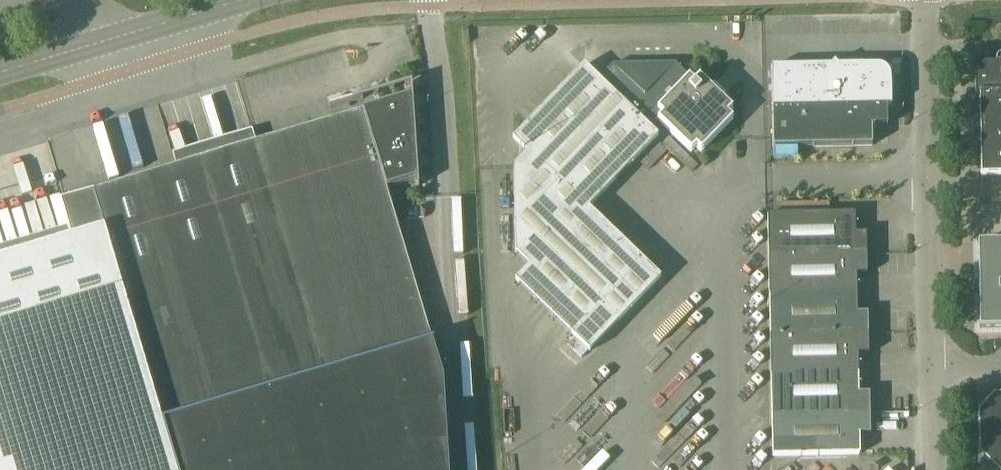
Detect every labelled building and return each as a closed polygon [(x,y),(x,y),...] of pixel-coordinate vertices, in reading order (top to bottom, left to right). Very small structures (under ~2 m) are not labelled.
[(974,64),(974,96),(979,96),(981,175),(1000,175),(1000,56),(999,57),(997,58),(996,59),(995,61),(995,62),(995,63),(974,64)] [(771,67),(772,107),(772,147),(872,146),(871,126),(887,126),(887,106),(891,106),(891,82),(890,77),(889,74),(888,72),(884,68),(880,66),(875,66),(863,66),(862,65),(837,66),(835,64),(835,63),(834,62),(830,66),(771,67)] [(658,136),(651,130),(659,121),(691,152),(695,147),(701,152),(732,119),(727,114),(733,108),(721,98),(724,95),(713,84),(710,87),(699,77),(694,82),(689,77),(689,78),(674,64),(613,66),(599,80),(584,65),(513,139),(527,153),(514,167),(516,253),(529,266),(515,281),(590,352),(661,278),(588,208),(658,136)] [(443,380),(432,343),(433,343),(433,342),(432,342),(432,341),(386,188),(417,179),(417,186),(419,186),(412,83),(404,85),(405,86),(410,85),(411,95),(363,110),(93,190),(104,229),(0,261),(0,469),(448,469),(443,380)] [(768,215),(768,256),(867,254),(866,233),(856,233),(855,213),(768,215)] [(978,244),(979,330),(1000,329),(1000,244),(978,244)] [(768,256),(769,295),(857,294),(856,274),(867,274),(867,254),(768,256)] [(769,295),(770,336),(868,334),(868,313),(857,313),(857,294),(769,295)] [(770,336),(770,375),(858,374),(858,354),(868,354),(868,334),(770,336)] [(770,375),(771,414),(869,414),(869,393),(859,393),(858,374),(770,375)] [(978,409),(978,452),(998,469),(1000,469),(1000,392),(994,392),(978,409)] [(772,456),(860,454),(860,434),(870,434),(869,414),(771,414),(772,456)]
